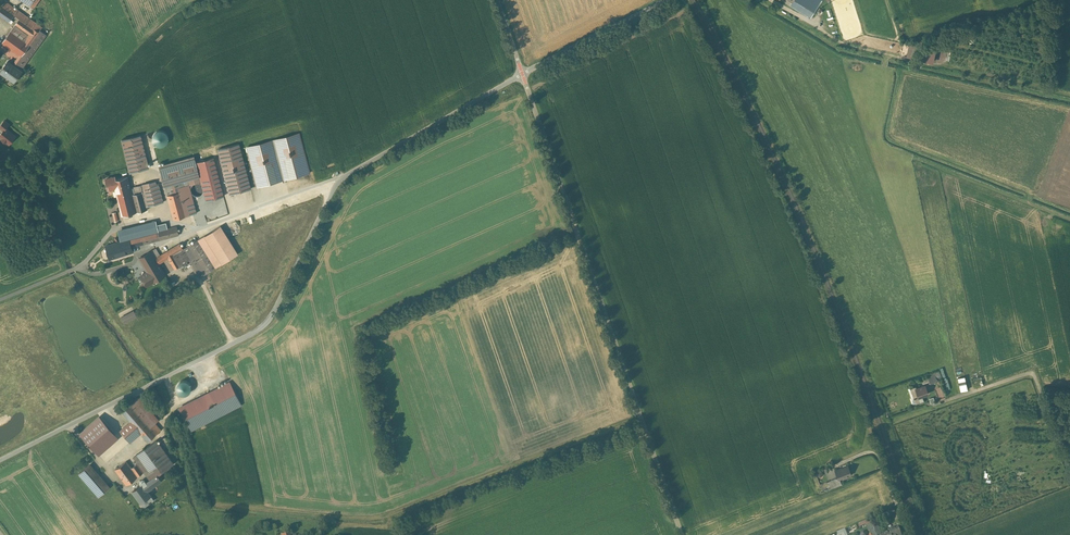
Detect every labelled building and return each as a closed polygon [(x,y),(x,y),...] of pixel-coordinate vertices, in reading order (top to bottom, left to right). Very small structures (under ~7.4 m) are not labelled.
[(4,0),(3,0),(0,4),(14,14),(14,15),(19,19),(23,13),(17,9),(4,0)] [(792,2),(790,4),(810,17),(816,7),(805,0),(793,0),(792,2)] [(0,4),(0,15),(9,21),(14,15),(14,14),(0,4)] [(41,7),(39,7),(38,8),(37,8),(36,9),(35,10),(34,11),(34,12),(34,13),(33,14),(33,15),(33,16),(34,17),(34,18),(35,19),(35,20),(36,21),(37,21),(38,22),(39,22),(40,23),(42,23),(43,23),(44,22),(45,22),(46,21),(47,21),(47,20),(48,19),(49,18),(49,17),(49,16),(49,15),(49,14),(49,13),(49,12),(48,11),(47,9),(46,9),(45,8),(44,7),(43,7),(41,7)] [(42,27),(23,13),(19,19),(15,24),(28,33),(23,39),(30,44),(40,30),(42,27)] [(28,33),(15,24),(13,27),(13,28),(16,30),(14,32),(23,39),(28,33)] [(12,27),(2,42),(15,51),(23,39),(14,32),(16,30),(13,28),(13,27),(12,27)] [(23,39),(15,51),(21,56),(28,61),(46,34),(40,30),(30,44),(23,39)] [(910,44),(907,57),(919,59),(924,39),(910,44)] [(936,49),(924,46),(921,60),(933,63),(936,49)] [(28,61),(21,56),(18,59),(22,62),(19,66),(22,69),(28,61)] [(14,65),(7,61),(0,71),(14,81),(21,71),(21,70),(22,69),(19,66),(22,62),(18,59),(14,65)] [(0,125),(0,128),(3,130),(5,128),(9,124),(4,120),(0,125)] [(5,128),(3,130),(0,135),(0,136),(3,139),(2,139),(5,142),(7,140),(10,143),(15,136),(5,128)] [(161,129),(159,129),(158,130),(157,130),(156,131),(155,132),(154,133),(154,134),(153,135),(153,136),(153,137),(153,138),(153,139),(154,141),(154,142),(155,143),(156,143),(157,144),(158,145),(159,145),(160,145),(162,145),(163,145),(164,145),(165,144),(166,144),(167,143),(168,142),(168,141),(169,140),(169,139),(169,138),(169,137),(169,136),(169,135),(169,134),(168,133),(167,132),(167,131),(165,130),(164,130),(163,129),(161,129)] [(300,130),(272,138),(283,179),(311,171),(300,130)] [(140,134),(122,139),(130,172),(149,167),(140,134)] [(283,179),(272,138),(246,145),(257,186),(283,179)] [(239,143),(218,149),(230,193),(250,188),(239,143)] [(214,157),(197,162),(203,185),(204,190),(207,200),(224,195),(214,157)] [(195,162),(161,171),(164,185),(165,185),(165,184),(199,175),(195,162)] [(199,175),(165,184),(165,185),(168,194),(167,194),(174,218),(197,212),(189,185),(194,183),(198,182),(201,182),(199,175)] [(127,176),(115,179),(115,176),(106,179),(108,189),(115,187),(118,198),(132,194),(127,176)] [(132,194),(118,198),(122,215),(147,209),(147,206),(163,201),(158,183),(152,184),(151,181),(135,186),(137,193),(132,194)] [(156,220),(123,228),(124,230),(118,231),(121,240),(129,238),(158,231),(158,230),(156,220)] [(235,223),(234,222),(232,222),(231,222),(230,223),(229,223),(228,223),(228,224),(227,225),(226,226),(226,227),(225,228),(225,229),(225,230),(225,231),(225,232),(226,233),(226,234),(227,234),(228,235),(228,236),(229,236),(230,237),(232,237),(234,237),(235,237),(236,236),(237,235),(238,235),(238,234),(239,233),(239,232),(240,231),(240,229),(240,228),(239,227),(239,226),(238,225),(237,224),(236,223),(235,223)] [(220,225),(199,239),(213,262),(212,263),(215,267),(238,253),(220,225)] [(158,231),(129,238),(129,239),(131,246),(179,234),(177,226),(158,230),(158,231)] [(129,239),(106,246),(110,258),(132,251),(131,246),(129,239)] [(212,263),(198,240),(189,245),(189,246),(187,247),(204,275),(215,267),(212,263)] [(180,243),(160,255),(156,248),(151,250),(159,263),(168,257),(175,268),(190,260),(190,259),(184,249),(180,243)] [(204,275),(187,247),(184,249),(190,259),(190,260),(200,277),(204,275)] [(159,263),(151,250),(139,257),(148,272),(147,272),(148,275),(143,278),(147,285),(165,274),(159,263)] [(137,310),(122,315),(125,322),(140,317),(137,310)] [(934,374),(927,377),(930,384),(937,381),(934,374)] [(183,380),(182,380),(181,381),(180,381),(179,382),(178,383),(178,384),(177,385),(177,386),(177,387),(177,388),(177,389),(177,390),(177,391),(178,391),(178,392),(179,393),(180,394),(182,394),(183,394),(184,394),(185,394),(186,394),(187,393),(188,393),(189,392),(190,391),(190,390),(191,389),(191,388),(191,387),(191,386),(190,385),(190,384),(189,383),(188,382),(187,381),(186,380),(184,380),(183,380)] [(230,380),(178,406),(191,431),(242,405),(230,380)] [(916,388),(915,388),(918,396),(922,395),(923,395),(927,394),(925,385),(916,388)] [(922,395),(918,396),(915,388),(916,388),(915,386),(910,388),(913,398),(914,398),(916,403),(923,400),(922,395)] [(159,420),(139,397),(135,400),(155,423),(159,420)] [(155,423),(135,400),(122,412),(130,421),(140,433),(142,435),(155,423)] [(100,416),(80,433),(97,452),(116,435),(100,416)] [(140,433),(130,421),(120,430),(130,442),(140,433)] [(155,423),(142,435),(148,441),(161,430),(155,423)] [(156,440),(134,456),(138,462),(142,468),(136,473),(137,476),(144,471),(150,479),(151,479),(157,475),(173,463),(156,440)] [(131,467),(126,461),(115,469),(126,484),(137,476),(136,473),(142,468),(138,462),(131,467)] [(109,486),(90,464),(79,473),(98,496),(109,486)] [(847,465),(835,470),(839,479),(851,474),(847,465)] [(143,485),(142,484),(133,491),(141,502),(141,501),(145,506),(150,502),(147,498),(150,495),(147,490),(161,480),(157,475),(151,479),(150,479),(143,485)] [(872,524),(868,525),(866,525),(867,529),(869,530),(870,532),(871,532),(872,534),(873,534),(877,534),(872,524)] [(889,530),(890,532),(891,534),(901,534),(898,527),(889,530)]
